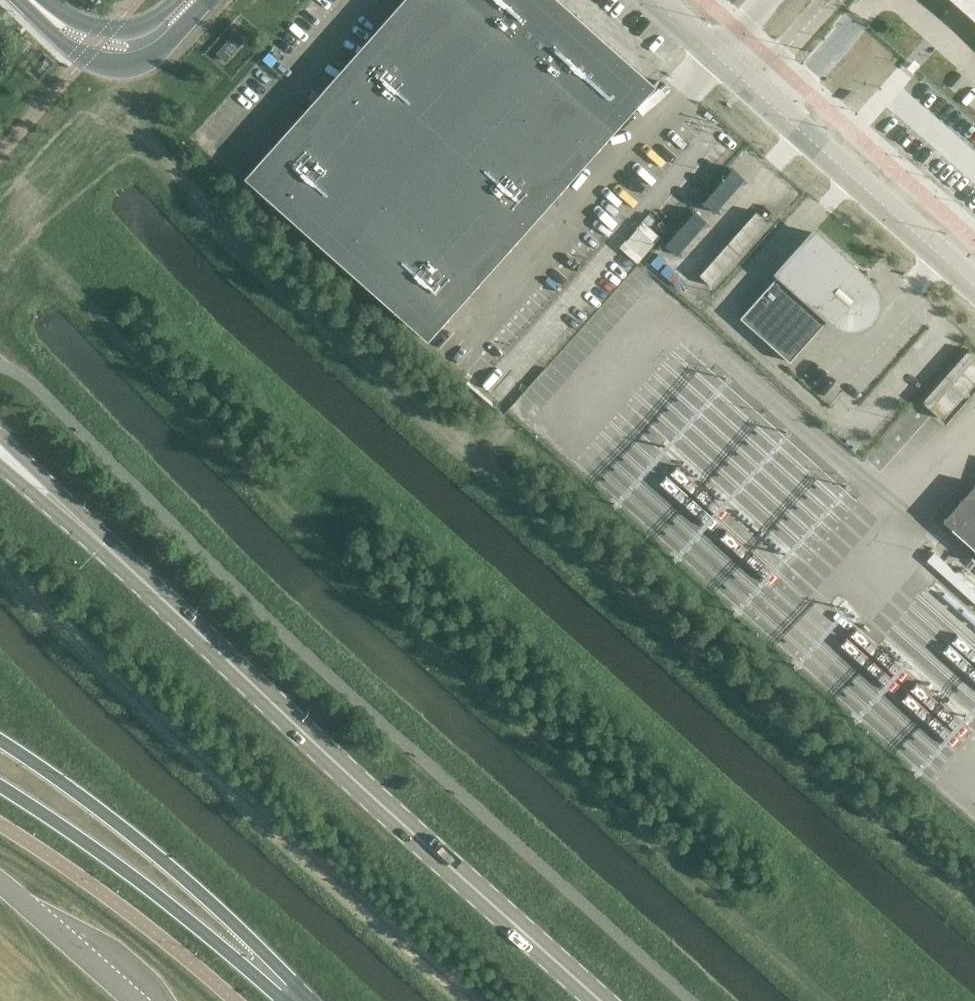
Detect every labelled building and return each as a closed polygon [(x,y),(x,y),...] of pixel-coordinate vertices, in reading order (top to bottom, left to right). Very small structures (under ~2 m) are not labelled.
[(259,186),(342,260),(418,327),(460,296),(472,288),(474,285),(463,275),(465,272),(498,235),(500,233),(501,234),(524,217),(542,203),(554,194),(557,192),(550,185),(546,182),(562,164),(567,158),(581,143),(583,140),(584,140),(657,84),(655,83),(652,85),(573,14),(558,0),(427,0),(410,19),(405,25),(390,42),(386,39),(378,33),(376,36),(369,48),(342,93),(344,94),(342,96),(309,133),(307,136),(295,126),(293,129),(286,141),(259,186)] [(974,8),(974,0),(966,0),(974,8)] [(234,33),(216,53),(225,61),(244,41),(234,33)] [(769,222),(756,211),(701,275),(713,285),(769,222)] [(639,260),(663,234),(646,219),(622,244),(639,260)] [(870,282),(815,233),(741,317),(790,362),(830,317),(835,322),(861,327),(876,314),(878,296),(870,282)] [(974,382),(974,356),(968,350),(923,401),(943,418),(974,382)] [(944,520),(974,548),(974,485),(944,520)] [(928,561),(974,602),(974,585),(937,551),(928,561)]
